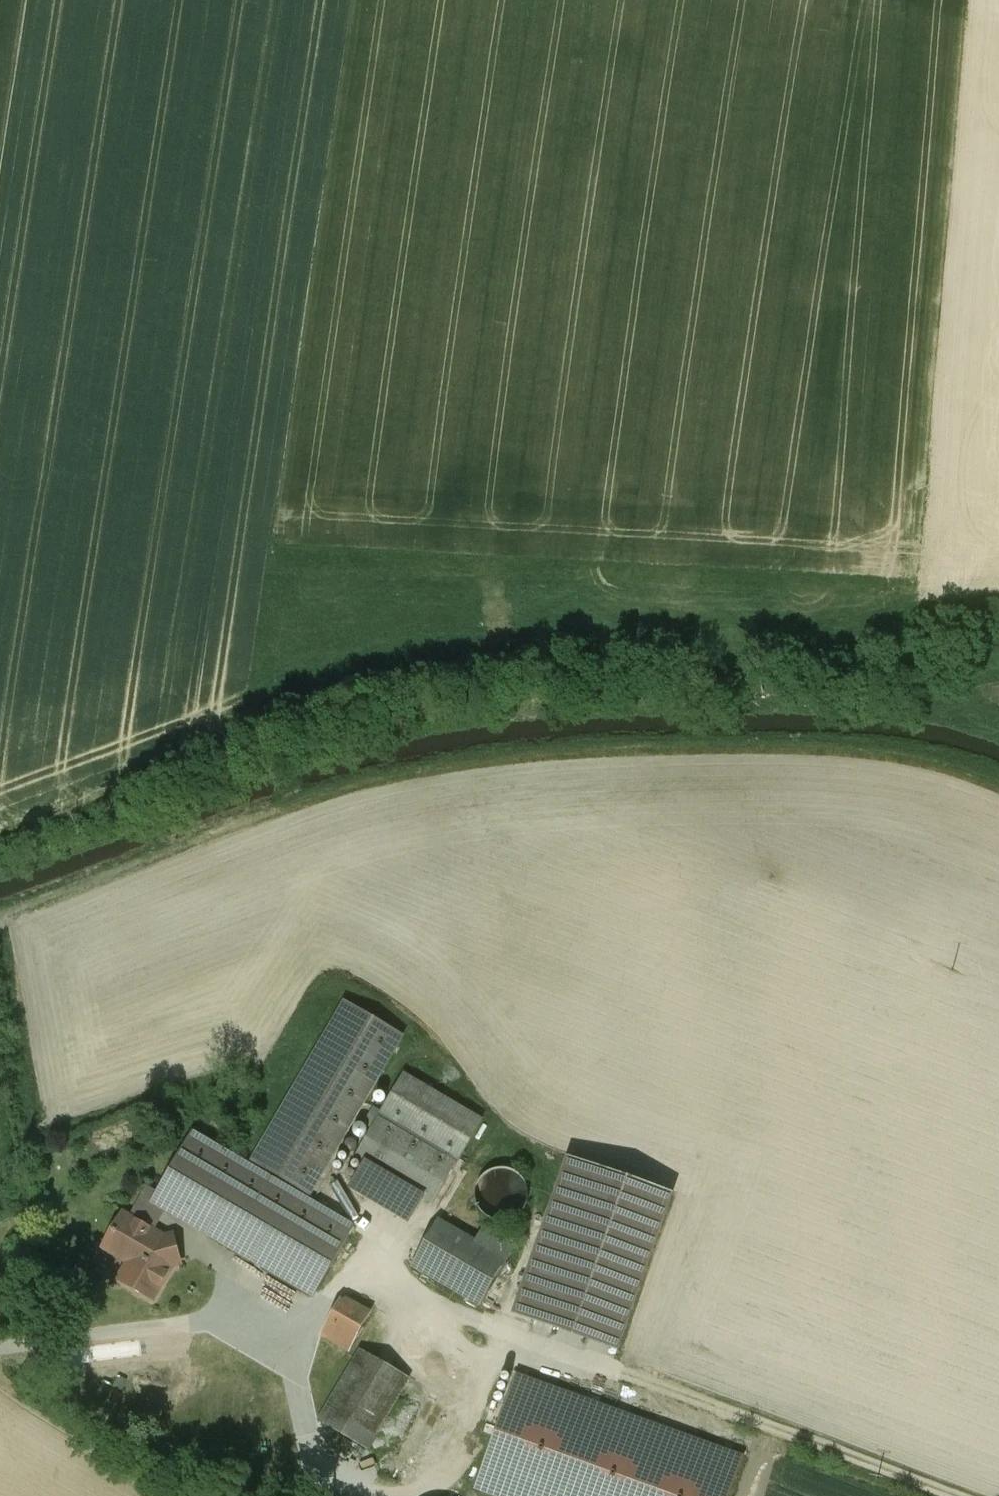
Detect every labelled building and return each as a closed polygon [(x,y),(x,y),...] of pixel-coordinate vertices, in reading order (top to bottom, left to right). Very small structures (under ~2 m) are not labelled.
[(345,1003),(252,1162),(309,1196),(402,1037),(345,1003)] [(482,1121),(403,1074),(381,1112),(460,1159),(482,1121)] [(455,1166),(377,1120),(355,1158),(400,1184),(433,1204),(455,1166)] [(348,1236),(190,1143),(155,1203),(313,1295),(348,1236)] [(672,1195),(568,1158),(515,1311),(618,1347),(672,1195)] [(400,1184),(366,1164),(353,1187),(387,1207),(400,1184)] [(165,1239),(123,1215),(103,1249),(129,1263),(119,1281),(153,1300),(173,1266),(165,1239)] [(506,1262),(437,1222),(412,1265),(481,1305),(506,1262)] [(281,1280),(258,1269),(250,1282),(273,1294),(281,1280)] [(366,1320),(339,1304),(321,1335),(348,1351),(366,1320)] [(407,1378),(361,1351),(328,1408),(374,1435),(407,1378)] [(478,1488),(499,1495),(731,1495),(747,1453),(521,1370),(478,1488)]
